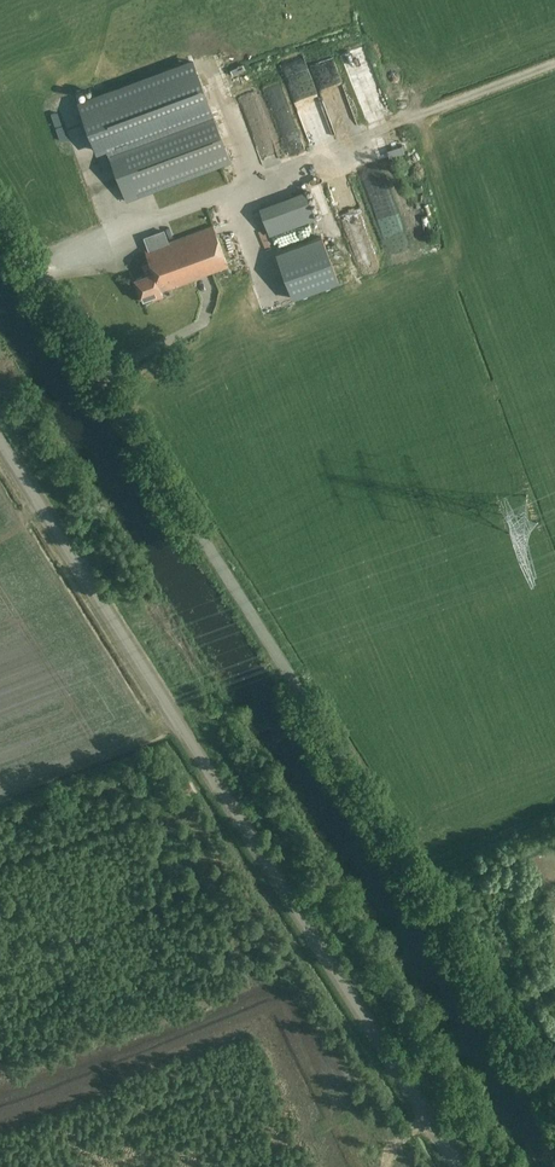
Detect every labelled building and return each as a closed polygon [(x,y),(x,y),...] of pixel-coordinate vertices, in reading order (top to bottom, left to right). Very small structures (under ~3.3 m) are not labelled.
[(347,104),(334,62),(316,68),(338,137),(362,129),(353,102),(347,104)] [(218,73),(211,75),(215,89),(222,87),(218,73)] [(234,88),(227,90),(230,102),(237,100),(234,88)] [(260,93),(243,97),(253,133),(259,131),(266,155),(276,152),(260,93)] [(320,100),(301,109),(309,126),(328,117),(320,100)] [(278,117),(284,116),(283,106),(276,107),(278,117)] [(231,163),(211,108),(107,147),(127,201),(231,163)] [(320,129),(321,133),(314,135),(315,140),(329,136),(327,128),(320,129)] [(377,196),(387,189),(383,183),(373,189),(377,196)] [(315,219),(305,192),(259,208),(269,236),(315,219)] [(229,267),(214,226),(145,251),(150,264),(145,266),(144,268),(146,275),(135,279),(141,296),(142,296),(143,301),(154,297),(154,299),(163,295),(161,292),(229,267)] [(321,235),(273,253),(291,299),(338,281),(321,235)]
